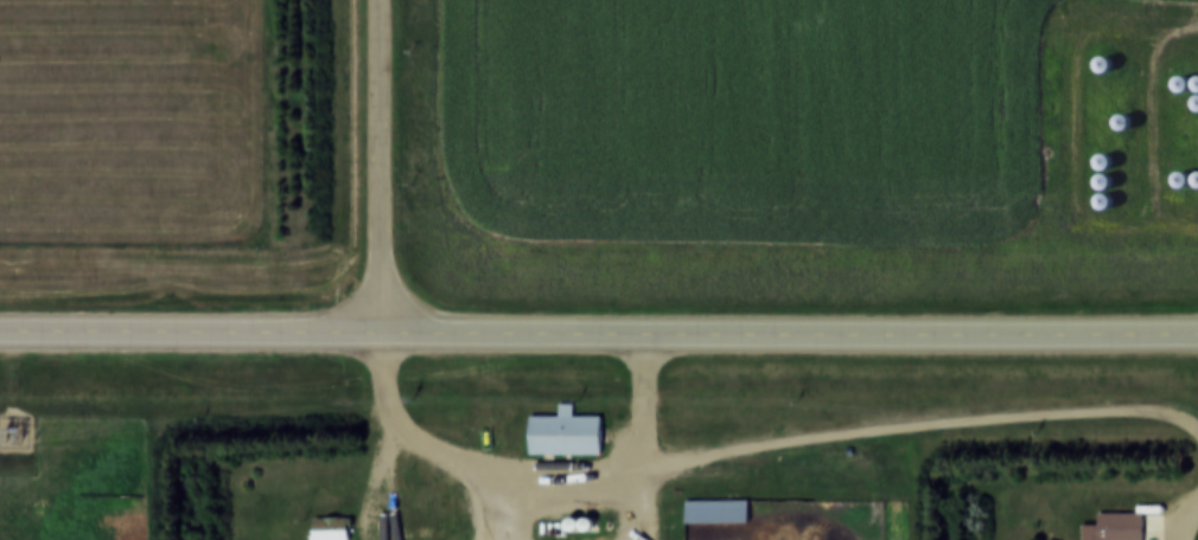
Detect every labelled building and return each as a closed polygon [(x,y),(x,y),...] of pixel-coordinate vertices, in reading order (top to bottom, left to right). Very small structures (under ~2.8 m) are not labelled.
[(1101,66),(1105,65),(1108,60),(1108,56),(1105,52),(1101,51),(1096,52),(1094,56),(1094,60),(1096,65),(1101,66)] [(1179,86),(1184,85),(1186,81),(1186,76),(1184,72),(1179,71),(1174,72),(1172,76),(1172,81),(1174,85),(1179,86)] [(1121,123),(1126,122),(1128,118),(1128,114),(1126,109),(1121,108),(1116,109),(1114,114),(1114,118),(1116,122),(1121,123)] [(1102,163),(1105,162),(1109,158),(1109,153),(1105,149),(1101,148),(1097,149),(1094,154),(1094,159),(1097,162),(1102,163)] [(1179,181),(1184,180),(1186,176),(1186,172),(1184,167),(1179,166),(1174,167),(1172,172),(1172,176),(1174,180),(1179,181)] [(1102,184),(1107,181),(1109,178),(1109,173),(1107,169),(1102,167),(1097,169),(1094,173),(1094,178),(1097,181),(1102,184)] [(1102,202),(1107,201),(1109,198),(1109,193),(1107,188),(1102,187),(1097,189),(1095,193),(1095,198),(1097,201),(1102,202)] [(569,412),(597,412),(597,449),(528,449),(528,412),(556,412),(556,400),(569,400),(569,412)] [(682,497),(746,497),(746,518),(682,518),(682,497)] [(1104,539),(1079,539),(1079,521),(1095,521),(1095,509),(1139,509),(1139,539),(1104,539)] [(334,515),(346,515),(346,539),(308,539),(307,515),(321,515),(321,513),(334,513),(334,515)] [(569,526),(574,525),(576,522),(576,518),(574,514),(571,513),(566,514),(563,518),(563,522),(566,525),(569,526)] [(584,526),(588,525),(591,522),(591,518),(588,514),(585,513),(580,514),(578,518),(578,522),(580,525),(584,526)]
